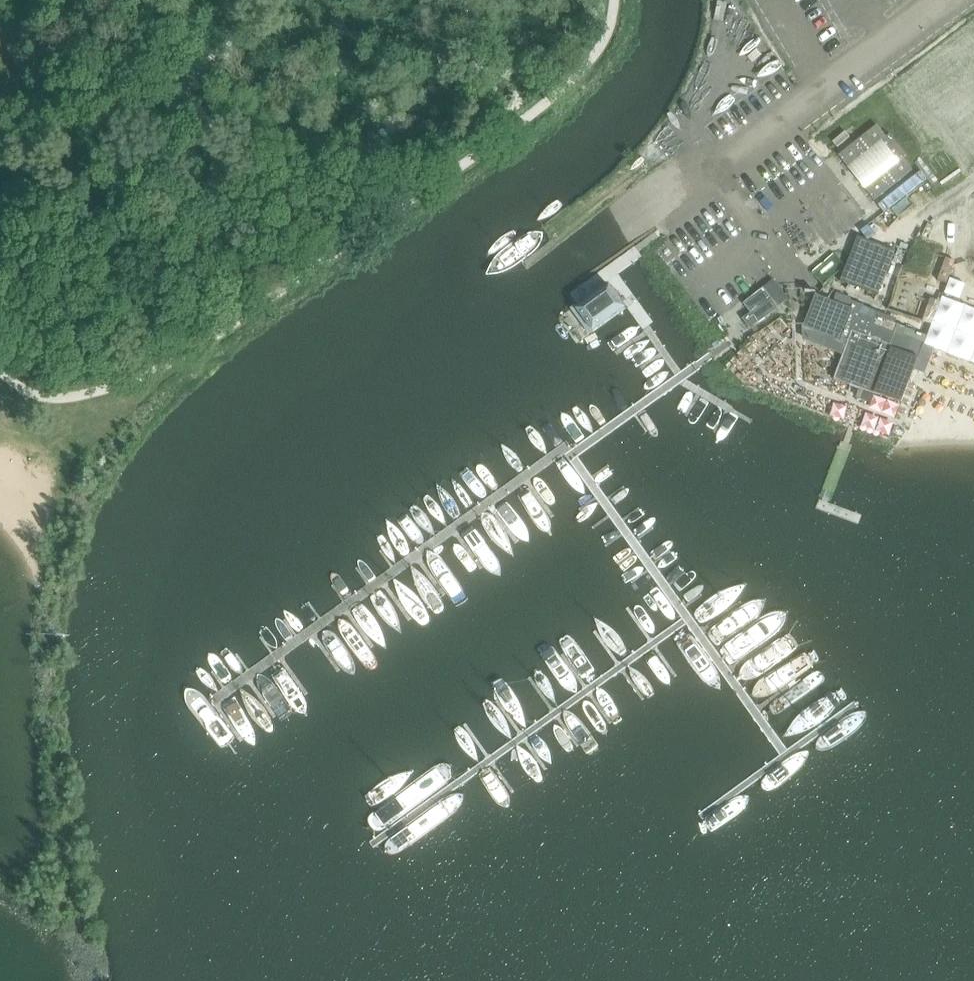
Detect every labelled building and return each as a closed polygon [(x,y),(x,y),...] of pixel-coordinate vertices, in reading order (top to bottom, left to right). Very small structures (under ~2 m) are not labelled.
[(877,124),(839,155),(849,167),(850,166),(867,187),(865,188),(875,200),(913,170),(904,158),(907,155),(905,153),(890,134),(887,136),(877,124)] [(864,289),(872,269),(863,265),(854,284),(864,289)] [(928,303),(938,305),(946,273),(936,271),(928,303)] [(772,298),(743,318),(750,328),(779,308),(778,307),(789,299),(773,280),(744,303),(752,312),(771,296),(772,298)] [(606,283),(572,307),(589,331),(623,306),(606,283)] [(894,408),(900,410),(909,387),(911,382),(916,369),(918,365),(916,363),(926,338),(833,306),(815,299),(805,324),(802,333),(845,349),(832,384),(894,408)] [(786,365),(827,378),(835,353),(794,340),(786,365)]
